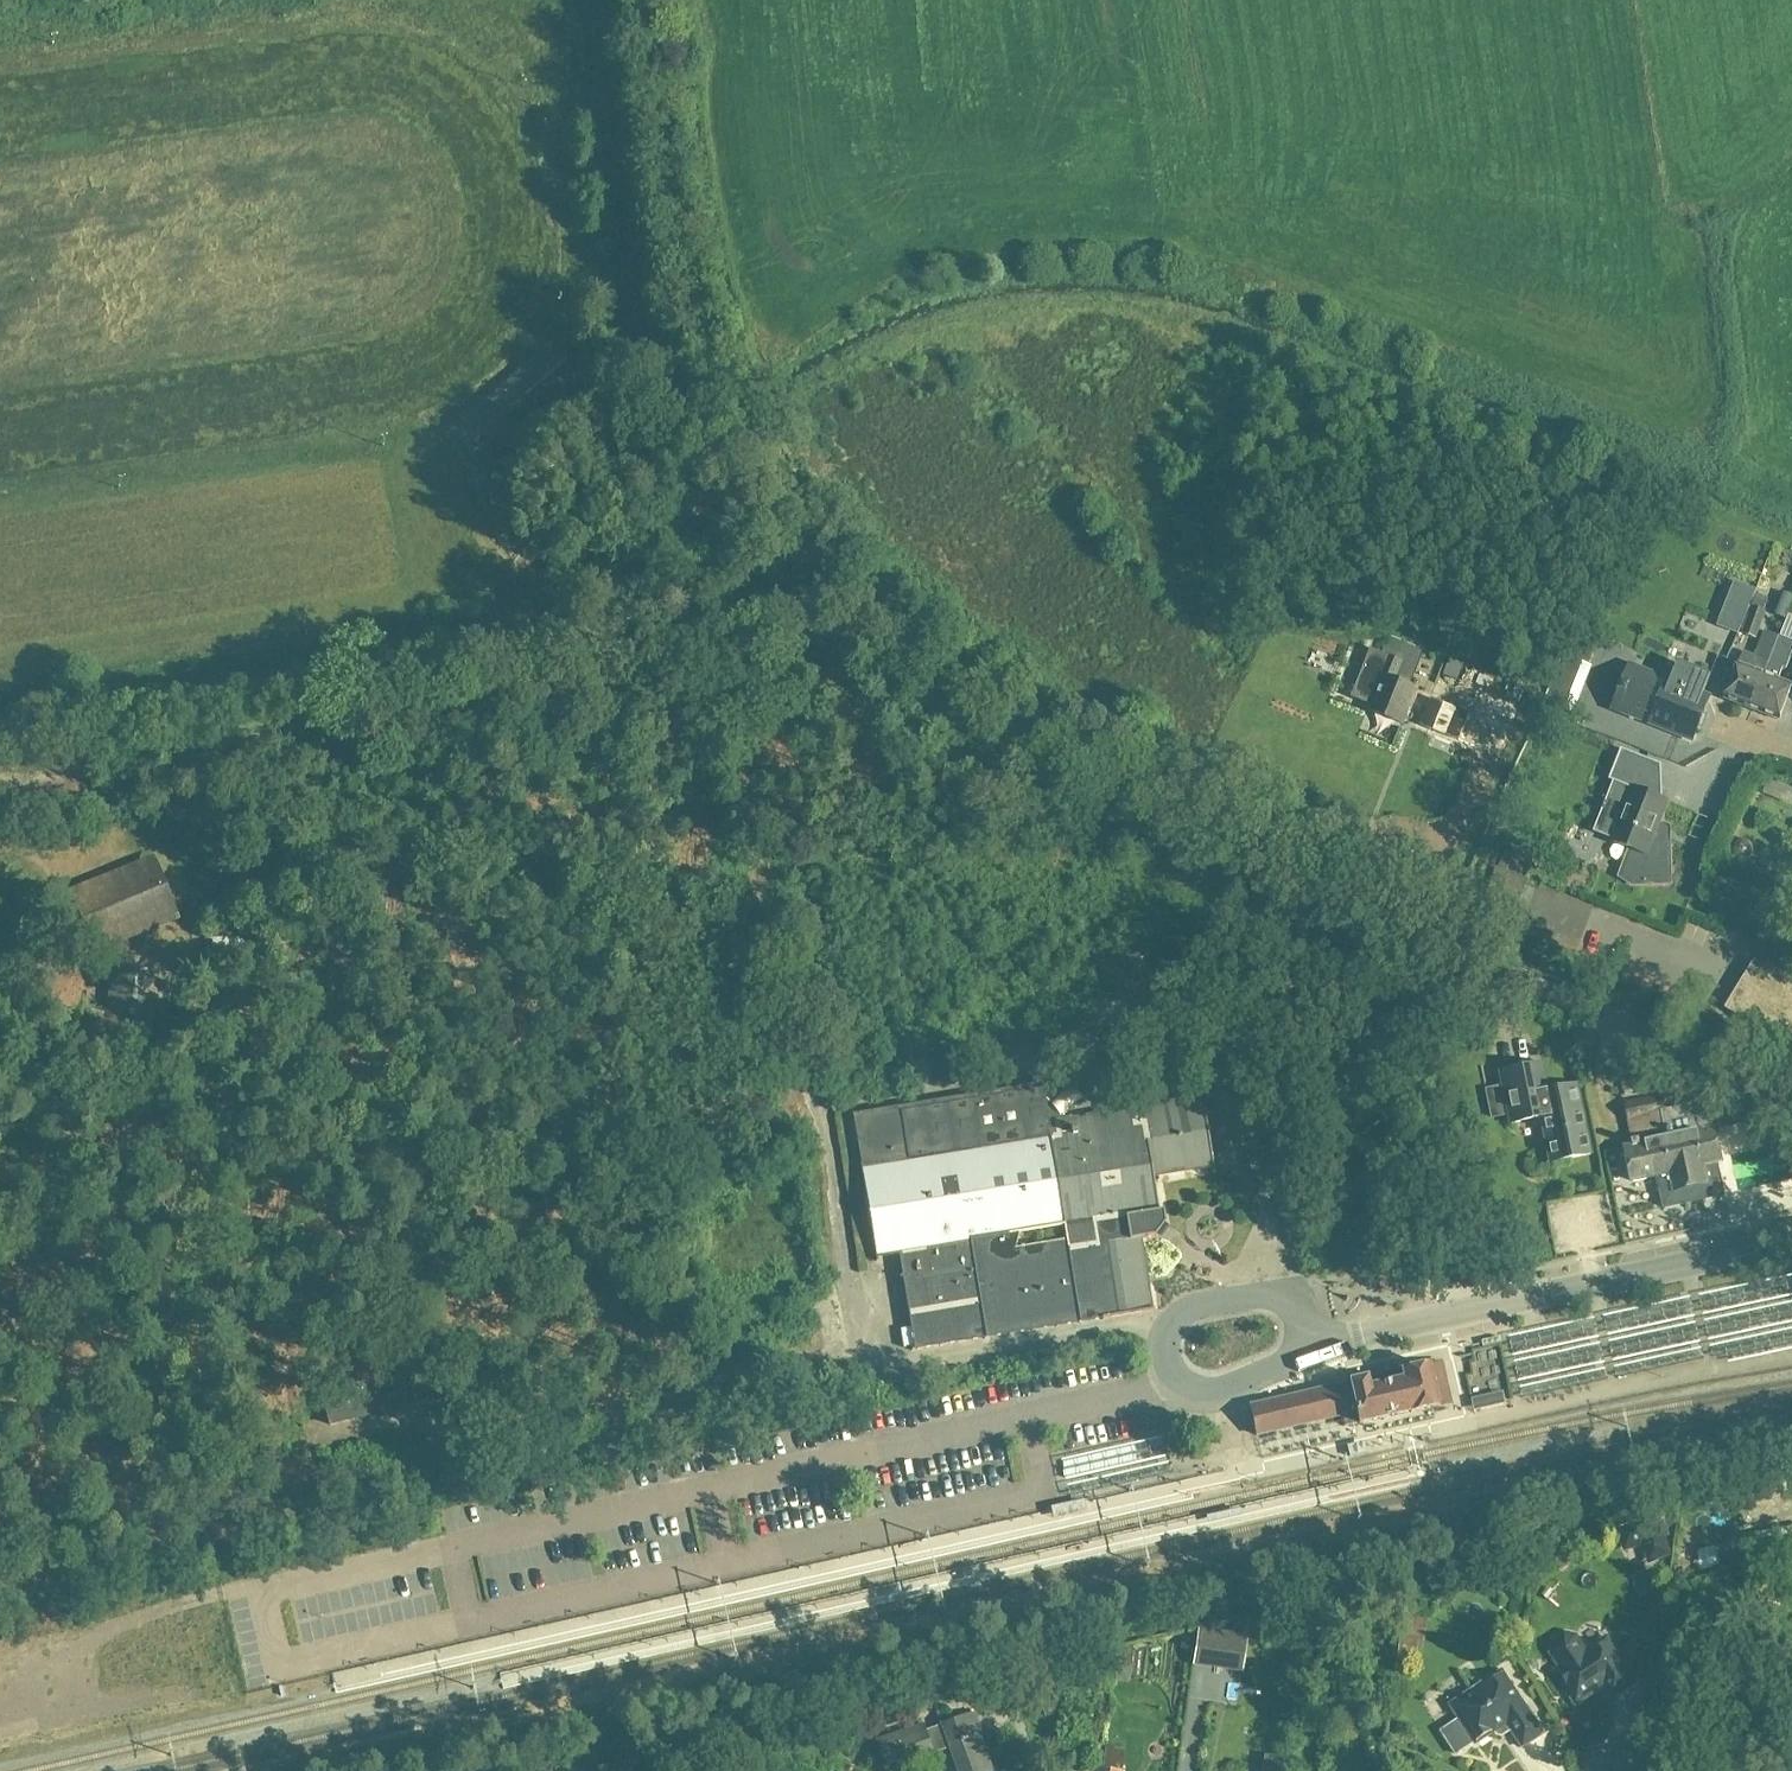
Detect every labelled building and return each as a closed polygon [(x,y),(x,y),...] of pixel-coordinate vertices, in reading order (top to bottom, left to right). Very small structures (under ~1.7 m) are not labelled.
[(1767,611),(1764,610),(1768,598),(1756,593),(1751,605),(1752,606),(1742,632),(1757,638),(1767,611)] [(1747,611),(1729,605),(1721,627),(1739,633),(1747,611)] [(1666,622),(1662,633),(1654,630),(1646,653),(1675,664),(1687,631),(1666,622)] [(1752,709),(1779,720),(1791,687),(1791,685),(1779,679),(1784,667),(1787,669),(1791,656),(1791,641),(1781,637),(1771,661),(1766,674),(1752,709)] [(1766,674),(1771,661),(1744,650),(1725,698),(1752,709),(1766,674)] [(1380,677),(1385,679),(1372,711),(1402,723),(1416,688),(1396,680),(1403,662),(1389,656),(1380,677)] [(1671,683),(1633,668),(1626,684),(1624,684),(1622,690),(1624,691),(1617,708),(1694,738),(1710,697),(1703,695),(1711,674),(1710,674),(1708,679),(1677,666),(1671,683)] [(1631,787),(1655,796),(1661,781),(1633,770),(1616,764),(1610,780),(1615,782),(1631,788),(1631,787)] [(1668,843),(1653,837),(1667,801),(1655,796),(1631,787),(1631,788),(1611,840),(1633,849),(1622,876),(1633,883),(1669,883),(1668,843)] [(75,891),(97,949),(175,918),(152,861),(75,891)] [(1755,962),(1727,1007),(1791,1048),(1791,977),(1755,962)] [(171,972),(111,965),(101,1045),(150,1051),(155,1011),(166,1013),(171,972)] [(1542,1062),(1498,1071),(1509,1124),(1541,1117),(1536,1092),(1548,1090),(1542,1062)] [(1065,1091),(1047,1105),(1043,1083),(1025,1086),(853,1114),(862,1164),(861,1164),(877,1257),(899,1253),(915,1350),(1154,1310),(1142,1237),(1156,1235),(1166,1221),(1164,1210),(1159,1211),(1153,1176),(1214,1166),(1202,1096),(1056,1120),(1076,1105),(1065,1091)] [(1548,1090),(1536,1092),(1541,1117),(1550,1163),(1591,1155),(1577,1084),(1548,1090)] [(1667,1111),(1664,1095),(1625,1103),(1634,1145),(1626,1147),(1634,1181),(1658,1176),(1664,1208),(1725,1195),(1718,1164),(1723,1163),(1715,1128),(1712,1128),(1708,1109),(1703,1110),(1702,1103),(1667,1111)] [(1344,1414),(1347,1428),(1452,1403),(1442,1360),(1401,1370),(1403,1379),(1369,1387),(1367,1378),(1250,1405),(1257,1435),(1344,1414)] [(409,1374),(416,1407),(460,1397),(453,1364),(409,1374)] [(364,1385),(321,1394),(328,1427),(371,1418),(364,1385)] [(1490,1415),(1519,1410),(1516,1397),(1487,1403),(1490,1415)] [(1070,1464),(1082,1511),(1181,1485),(1174,1461),(1163,1464),(1156,1441),(1070,1464)] [(1657,1513),(1615,1528),(1624,1553),(1641,1546),(1648,1564),(1672,1555),(1657,1513)] [(804,1606),(785,1612),(788,1624),(808,1618),(804,1606)] [(1553,1651),(1563,1666),(1557,1670),(1577,1701),(1605,1683),(1613,1695),(1636,1680),(1608,1638),(1587,1651),(1576,1635),(1567,1633),(1555,1641),(1553,1651)] [(1216,1636),(1212,1664),(1244,1669),(1248,1641),(1216,1636)] [(1504,1668),(1451,1703),(1461,1718),(1443,1730),(1458,1753),(1476,1741),(1477,1744),(1497,1730),(1499,1723),(1510,1725),(1524,1747),(1546,1732),(1504,1668)] [(878,1739),(889,1770),(935,1755),(934,1751),(950,1746),(959,1770),(993,1770),(980,1735),(984,1734),(975,1710),(942,1722),(943,1725),(927,1731),(924,1723),(878,1739)]
